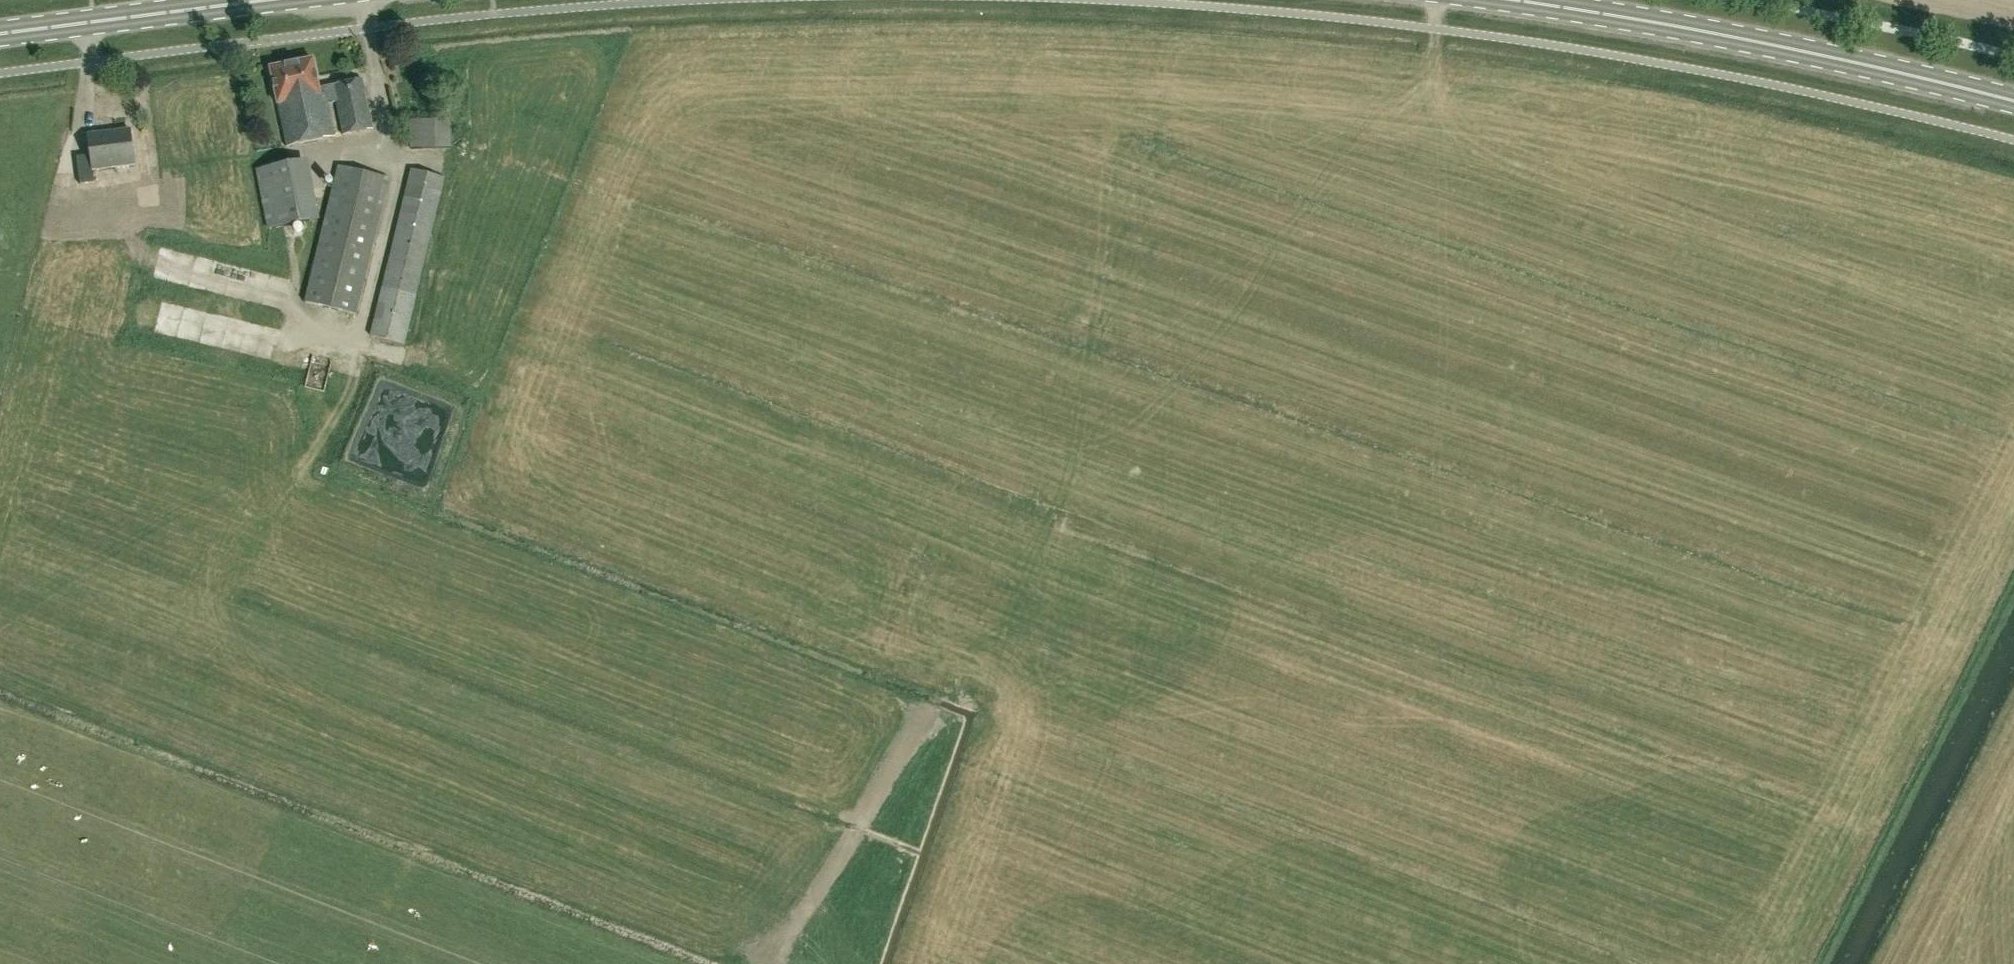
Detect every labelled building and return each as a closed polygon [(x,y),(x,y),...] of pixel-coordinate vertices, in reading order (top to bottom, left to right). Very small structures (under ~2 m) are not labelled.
[(336,101),(343,135),(373,129),(363,79),(319,88),(313,59),(271,67),(278,104),(279,104),(287,147),(336,137),(329,103),(336,101)] [(410,119),(411,149),(456,147),(456,118),(410,119)] [(93,170),(135,164),(130,128),(88,134),(91,155),(77,156),(80,184),(95,182),(93,170)] [(261,220),(304,215),(296,152),(253,157),(261,220)] [(339,165),(305,302),(355,314),(389,178),(339,165)] [(412,169),(371,335),(404,343),(445,177),(412,169)]
